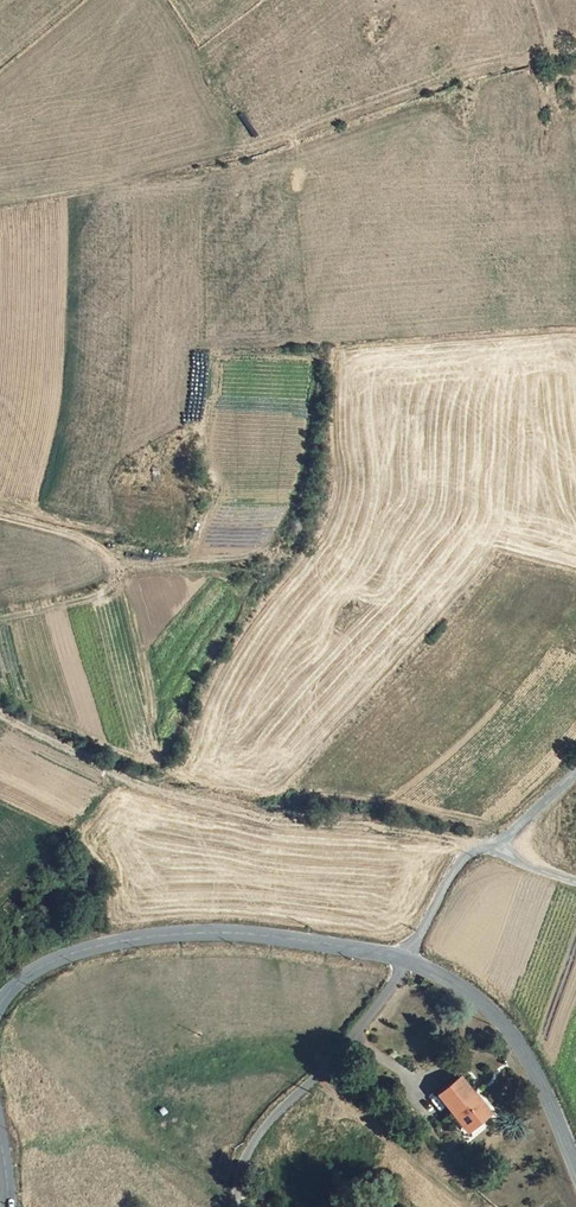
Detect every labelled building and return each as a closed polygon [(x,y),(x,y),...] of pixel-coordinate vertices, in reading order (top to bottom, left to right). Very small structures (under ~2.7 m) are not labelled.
[(295,791),(286,785),(279,790),(289,797),(295,791)] [(479,1096),(465,1078),(439,1096),(453,1116),(457,1113),(470,1131),(490,1116),(476,1098),(479,1096)]
